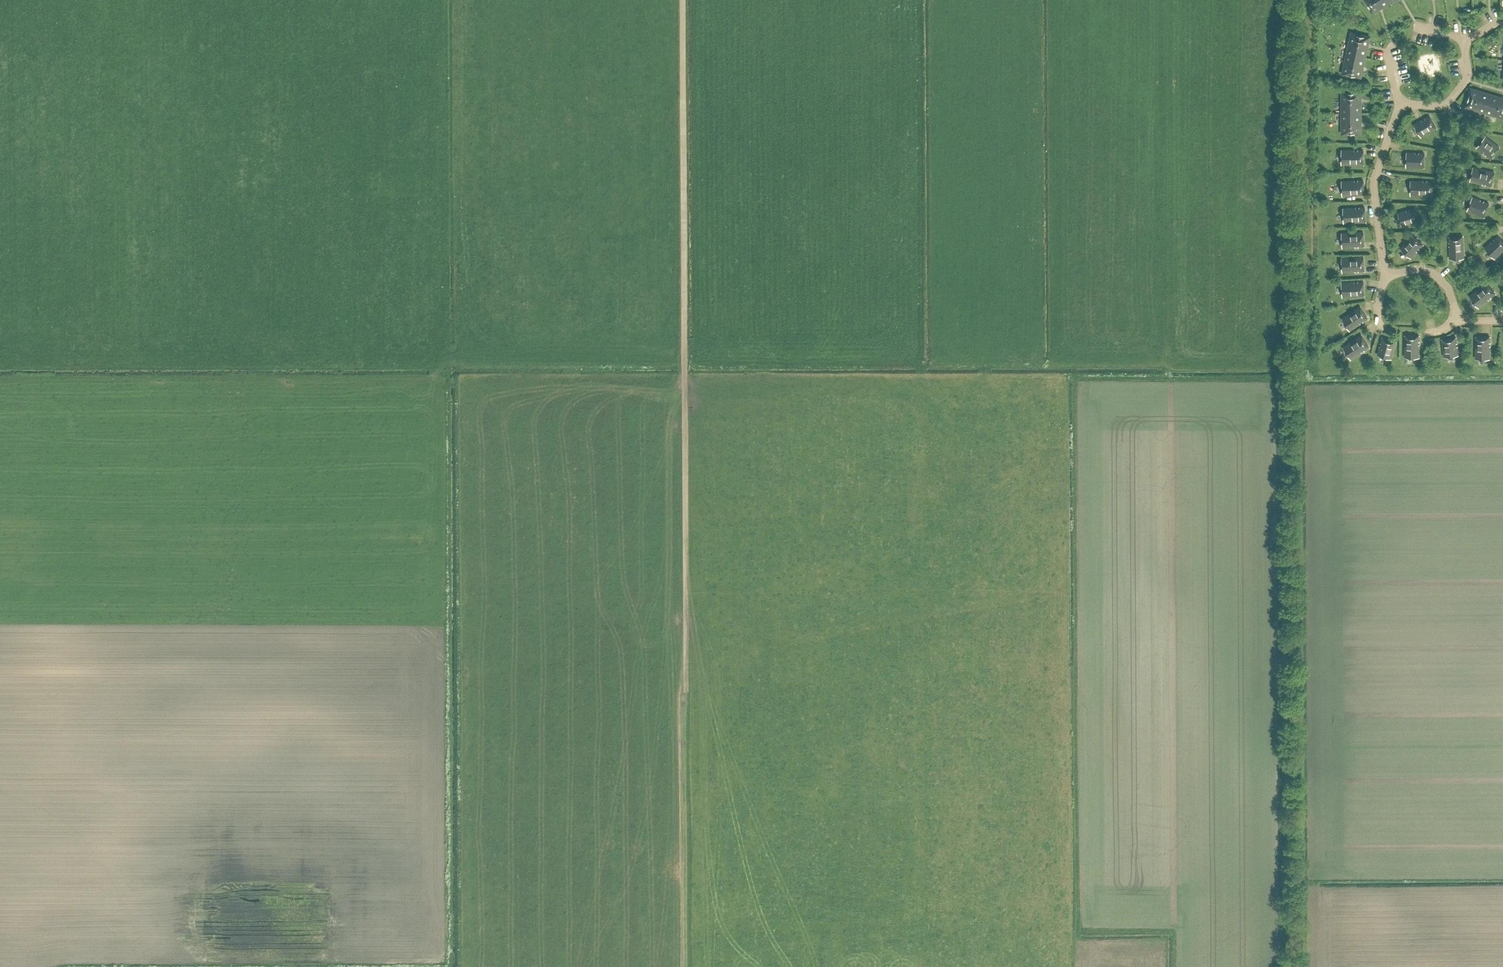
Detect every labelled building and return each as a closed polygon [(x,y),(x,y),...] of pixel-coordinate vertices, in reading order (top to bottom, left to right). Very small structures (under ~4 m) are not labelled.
[(1373,12),(1391,2),(1390,0),(1366,0),(1373,12)] [(1462,26),(1462,36),(1471,36),(1470,26),(1462,26)] [(1353,32),(1348,52),(1366,56),(1371,36),(1353,32)] [(1348,52),(1343,73),(1362,77),(1366,56),(1348,52)] [(1420,79),(1440,77),(1437,57),(1418,59),(1420,79)] [(1450,65),(1451,78),(1460,77),(1459,64),(1450,65)] [(1377,70),(1379,84),(1387,83),(1384,69),(1377,70)] [(1491,94),(1471,88),(1466,106),(1486,112),(1491,94)] [(1343,91),(1343,112),(1362,112),(1362,91),(1343,91)] [(1382,93),(1384,105),(1393,104),(1391,92),(1382,93)] [(1491,94),(1486,112),(1502,117),(1502,97),(1491,94)] [(1343,112),(1343,133),(1362,133),(1362,112),(1343,112)] [(1421,121),(1414,126),(1422,139),(1437,129),(1429,116),(1424,119),(1425,121),(1422,122),(1421,121)] [(1485,153),(1487,155),(1486,156),(1491,160),(1500,148),(1486,137),(1477,148),(1484,154),(1485,153)] [(1358,152),(1354,152),(1354,150),(1341,150),(1342,166),(1364,166),(1364,150),(1358,150),(1358,152)] [(1407,168),(1425,169),(1425,154),(1419,154),(1419,155),(1416,155),(1416,154),(1407,153),(1407,168)] [(1495,172),(1474,167),(1470,183),(1483,186),(1483,184),(1486,184),(1486,187),(1492,188),(1495,172)] [(1341,181),(1342,197),(1364,196),(1363,180),(1358,180),(1358,182),(1354,182),(1354,180),(1341,181)] [(1427,183),(1423,183),(1423,181),(1410,181),(1410,197),(1432,197),(1432,180),(1427,181),(1427,183)] [(1482,200),(1473,197),(1468,211),(1485,217),(1490,203),(1485,201),(1484,203),(1481,201),(1482,200)] [(1356,210),(1355,208),(1342,210),(1345,226),(1367,223),(1364,206),(1359,207),(1359,210),(1356,210)] [(1406,211),(1398,213),(1402,228),(1419,222),(1415,208),(1410,210),(1410,211),(1407,212),(1406,211)] [(1355,246),(1359,246),(1359,248),(1364,248),(1364,232),(1342,233),(1343,249),(1355,248),(1355,246)] [(1416,239),(1416,240),(1410,235),(1398,248),(1411,259),(1417,252),(1415,251),(1417,248),(1419,250),(1423,245),(1416,239)] [(1485,249),(1495,260),(1502,252),(1502,242),(1497,236),(1493,240),(1494,241),(1492,244),(1491,243),(1485,249)] [(1450,247),(1448,247),(1449,260),(1465,259),(1464,237),(1448,238),(1448,243),(1450,243),(1450,247)] [(1341,257),(1342,273),(1355,273),(1355,270),(1358,270),(1358,272),(1364,272),(1363,256),(1341,257)] [(1363,281),(1357,281),(1358,283),(1354,283),(1354,281),(1341,282),(1342,298),(1364,297),(1363,281)] [(1486,283),(1469,297),(1480,310),(1490,301),(1488,300),(1491,298),(1492,299),(1497,296),(1486,283)] [(1360,307),(1342,319),(1351,332),(1362,325),(1360,323),(1363,321),(1365,323),(1369,320),(1360,307)] [(1351,361),(1362,354),(1361,352),(1363,350),(1365,352),(1370,349),(1361,335),(1342,347),(1351,361)] [(1404,337),(1404,359),(1420,359),(1420,346),(1418,346),(1418,343),(1420,343),(1420,337),(1404,337)] [(1380,346),(1377,355),(1392,359),(1396,341),(1382,338),(1380,343),(1382,344),(1381,347),(1380,346)] [(1475,338),(1475,360),(1492,360),(1491,347),(1489,347),(1489,343),(1491,343),(1491,338),(1475,338)] [(1457,348),(1456,344),(1458,344),(1457,339),(1442,341),(1444,359),(1459,356),(1458,348),(1457,348)]
